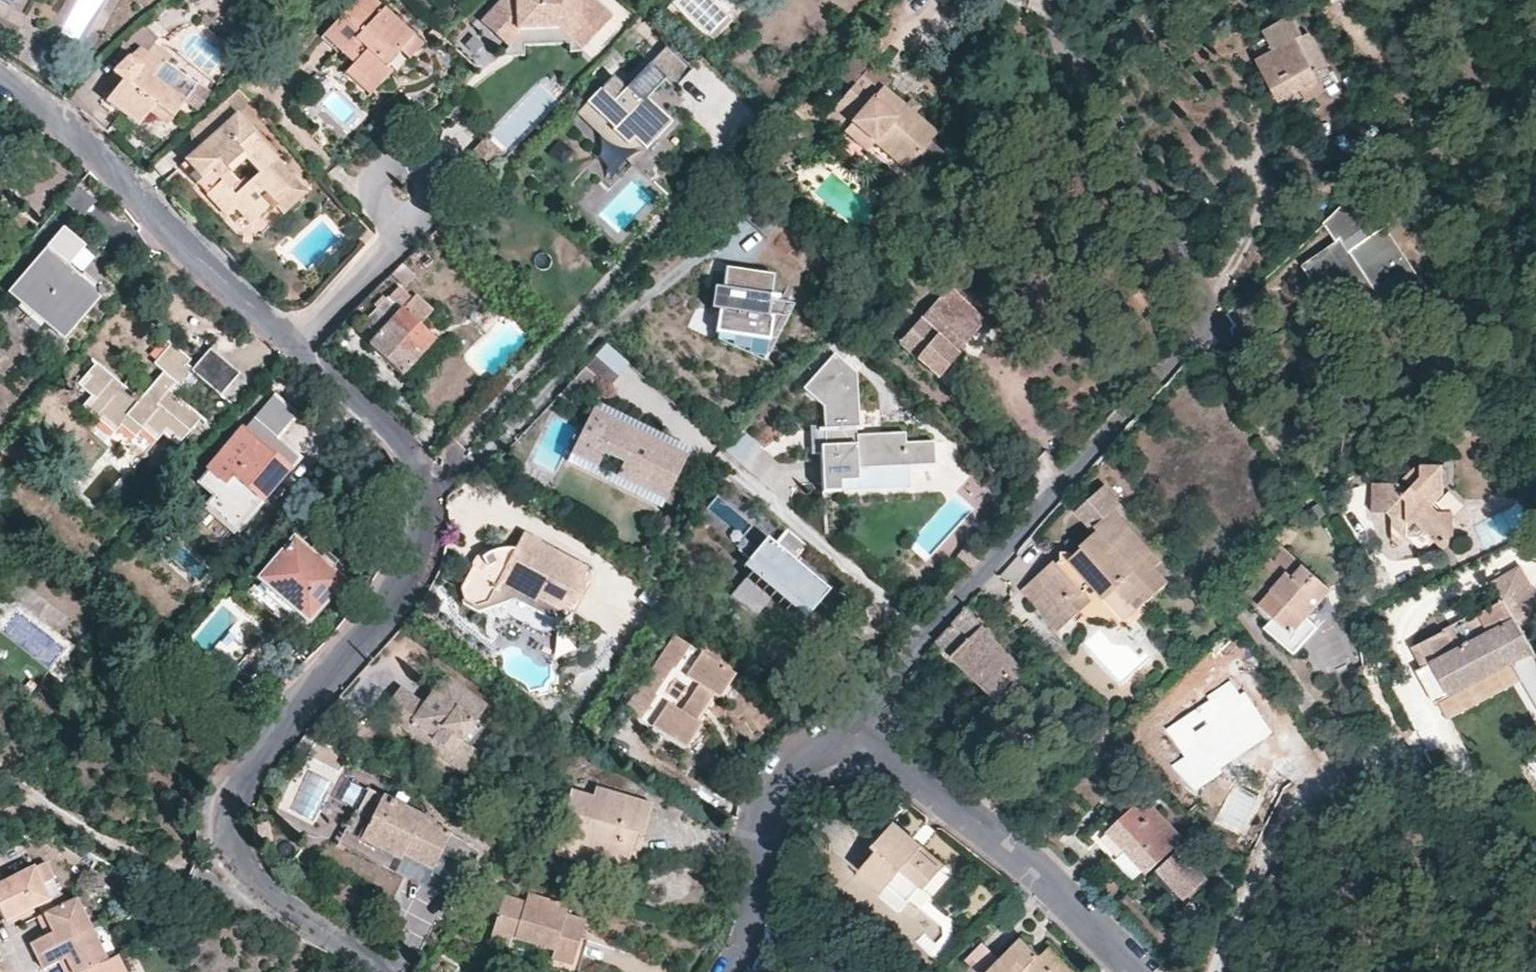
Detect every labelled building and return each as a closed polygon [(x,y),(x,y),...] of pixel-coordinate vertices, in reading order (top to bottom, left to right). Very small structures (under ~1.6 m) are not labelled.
[(18,0),(0,0),(0,3),(12,9),(18,0)] [(416,40),(373,0),(363,0),(325,41),(344,59),(352,51),(362,61),(355,69),(356,70),(379,90),(387,82),(394,74),(389,70),(416,40)] [(587,51),(614,20),(593,0),(504,0),(484,22),(513,47),(521,39),(523,28),(563,30),(587,51)] [(1298,10),(1292,12),(1304,33),(1309,30),(1298,10)] [(1268,79),(1280,99),(1320,77),(1297,37),(1304,33),(1292,12),(1264,27),(1269,38),(1275,49),(1261,57),(1257,59),(1268,79)] [(583,56),(587,51),(563,30),(523,28),(521,39),(513,47),(515,49),(521,54),(530,43),(531,42),(533,41),(535,40),(537,40),(567,42),(583,56)] [(1320,77),(1280,99),(1285,110),(1336,82),(1309,30),(1304,33),(1297,37),(1320,77)] [(479,68),(495,58),(477,31),(461,41),(479,68)] [(1255,45),(1261,57),(1275,49),(1269,38),(1255,45)] [(425,49),(416,40),(389,70),(394,74),(398,77),(425,49)] [(616,135),(629,148),(636,141),(645,151),(640,156),(652,166),(682,133),(658,110),(674,93),(693,71),(668,47),(629,89),(616,77),(583,113),(611,140),(616,135)] [(167,87),(155,79),(163,66),(137,48),(111,72),(110,74),(120,81),(116,86),(105,102),(140,126),(150,113),(166,125),(185,100),(167,87)] [(352,51),(344,59),(355,69),(362,61),(352,51)] [(895,79),(878,63),(866,76),(884,92),(889,87),(895,79)] [(371,99),(379,90),(356,70),(348,78),(371,99)] [(120,81),(110,74),(107,79),(111,82),(116,86),(120,81)] [(910,105),(889,87),(884,92),(878,99),(860,83),(830,118),(915,191),(947,154),(934,143),(943,133),(920,114),(910,105)] [(922,103),(916,98),(910,105),(920,114),(927,107),(922,103)] [(200,159),(239,122),(226,109),(192,140),(200,159)] [(211,200),(211,203),(231,225),(240,217),(245,222),(261,224),(290,195),(283,187),(270,173),(278,165),(239,122),(200,159),(193,165),(184,173),(199,190),(201,189),(211,200)] [(387,127),(388,139),(391,138),(395,137),(399,137),(402,136),(402,126),(387,127)] [(618,161),(629,148),(616,135),(611,140),(604,148),(618,161)] [(485,140),(466,160),(483,175),(501,156),(485,140)] [(1350,200),(1328,221),(1343,241),(1372,220),(1350,200)] [(1351,253),(1343,241),(1308,264),(1317,276),(1330,294),(1338,289),(1349,304),(1352,306),(1355,306),(1358,306),(1361,304),(1383,289),(1388,298),(1420,275),(1387,228),(1351,253)] [(62,343),(102,295),(87,282),(85,285),(64,269),(82,248),(73,240),(62,231),(14,287),(50,318),(42,327),(62,343)] [(721,304),(717,333),(733,336),(761,341),(765,341),(773,299),(777,277),(727,269),(721,304)] [(966,347),(991,322),(953,287),(902,342),(941,377),(944,374),(962,356),(959,354),(966,347)] [(404,377),(437,340),(388,296),(367,321),(381,333),(369,346),(379,355),(404,377)] [(761,341),(733,336),(732,347),(781,355),(781,352),(790,301),(773,299),(765,341),(761,341)] [(192,374),(234,409),(253,385),(233,368),(210,348),(190,372),(183,366),(187,361),(168,345),(151,366),(161,375),(139,402),(94,365),(84,377),(88,381),(80,392),(95,404),(85,415),(141,461),(164,434),(178,445),(199,420),(173,398),(192,374)] [(621,373),(600,354),(596,357),(618,377),(621,373)] [(837,356),(807,392),(829,410),(834,495),(852,494),(851,485),(863,483),(869,483),(869,475),(941,472),(940,446),(909,447),(909,437),(863,438),(860,379),(837,356)] [(618,377),(596,357),(589,365),(611,384),(618,377)] [(442,422),(465,398),(452,385),(430,410),(442,422)] [(611,406),(601,401),(597,408),(607,413),(611,406)] [(607,413),(597,408),(587,428),(591,430),(586,439),(630,461),(623,475),(646,486),(652,472),(670,481),(685,452),(631,425),(635,418),(611,406),(607,413)] [(630,461),(586,439),(591,430),(587,428),(572,459),(663,504),(667,497),(692,446),(688,445),(635,418),(631,425),(685,452),(670,481),(652,472),(646,486),(623,475),(630,461)] [(266,450),(241,429),(206,472),(224,487),(231,479),(260,503),(289,468),(266,450)] [(1443,510),(1438,506),(1447,495),(1447,466),(1421,465),(1407,478),(1414,486),(1414,488),(1413,489),(1412,490),(1410,490),(1403,483),(1376,482),(1375,511),(1376,512),(1394,513),(1397,519),(1398,539),(1402,542),(1406,546),(1415,536),(1415,523),(1421,523),(1437,540),(1450,551),(1459,539),(1457,511),(1443,510)] [(1149,600),(1170,582),(1157,566),(1161,562),(1162,561),(1151,548),(1143,546),(1139,540),(1139,532),(1134,526),(1129,525),(1125,521),(1123,515),(1117,508),(1100,524),(1101,528),(1084,543),(1090,551),(1081,558),(1074,551),(1063,549),(1063,560),(1060,565),(1056,561),(1043,572),(1049,579),(1030,595),(1059,630),(1080,612),(1067,595),(1077,587),(1083,593),(1093,585),(1105,598),(1119,587),(1134,604),(1144,595),(1149,600)] [(791,528),(790,528),(778,542),(770,535),(745,563),(753,570),(733,593),(758,615),(778,592),(792,604),(807,617),(832,589),(797,559),(810,544),(791,528)] [(527,534),(519,549),(511,547),(497,548),(486,552),(482,555),(489,563),(487,567),(485,571),(474,565),(461,587),(464,599),(473,605),(475,606),(488,603),(500,582),(537,604),(539,601),(563,615),(567,610),(572,612),(590,581),(585,578),(589,570),(543,544),(543,543),(527,534)] [(289,539),(255,582),(306,624),(324,602),(341,582),(289,539)] [(1288,603),(1272,622),(1266,628),(1283,642),(1296,653),(1304,642),(1307,643),(1320,627),(1309,617),(1332,588),(1317,575),(1291,552),(1270,576),(1265,572),(1244,598),(1259,611),(1275,592),(1288,603)] [(1157,566),(1170,582),(1175,578),(1161,562),(1157,566)] [(1509,598),(1520,591),(1532,612),(1535,610),(1535,574),(1530,563),(1499,581),(1509,598)] [(1024,588),(1030,595),(1049,579),(1043,572),(1036,578),(1024,588)] [(475,606),(473,605),(471,608),(477,611),(482,612),(489,612),(501,605),(509,604),(515,605),(523,609),(546,622),(553,623),(558,621),(563,615),(539,601),(537,604),(500,582),(488,603),(475,606)] [(1259,611),(1272,622),(1288,603),(1275,592),(1259,611)] [(1535,650),(1535,645),(1509,598),(1418,643),(1430,664),(1421,668),(1439,699),(1460,689),(1535,650)] [(1013,655),(971,605),(939,640),(1003,701),(1027,675),(1014,654),(1013,655)] [(0,635),(0,674),(27,695),(48,671),(0,635)] [(710,699),(717,704),(734,679),(676,640),(625,716),(682,756),(699,730),(692,725),(710,699)] [(1252,707),(1257,702),(1224,666),(1204,685),(1222,705),(1237,692),(1252,707)] [(382,715),(399,727),(407,735),(414,727),(450,759),(462,746),(469,752),(485,734),(477,726),(486,715),(447,682),(437,694),(439,705),(431,714),(424,708),(418,704),(400,690),(391,702),(382,715)] [(1264,710),(1257,702),(1252,707),(1237,692),(1222,705),(1204,685),(1178,709),(1188,720),(1199,710),(1223,736),(1238,751),(1272,718),(1264,710)] [(439,705),(437,694),(424,708),(431,714),(439,705)] [(709,716),(717,704),(710,699),(692,725),(699,730),(709,716)] [(1212,745),(1223,736),(1199,710),(1188,720),(1212,745)] [(492,741),(485,734),(469,752),(458,766),(450,759),(414,727),(407,735),(462,780),(492,741)] [(356,836),(394,861),(397,856),(425,873),(429,867),(439,873),(458,884),(474,856),(430,829),(432,826),(382,795),(367,786),(348,817),(362,826),(356,836)] [(630,837),(642,840),(649,808),(591,793),(589,803),(567,797),(560,827),(562,828),(556,851),(626,868),(631,851),(627,849),(630,837)] [(1186,839),(1147,795),(1099,840),(1106,848),(1113,855),(1125,845),(1150,871),(1186,839)] [(930,888),(945,869),(913,840),(916,836),(899,821),(878,845),(882,849),(865,869),(888,889),(892,884),(912,901),(925,884),(930,888)] [(389,871),(394,861),(356,836),(350,847),(389,871)] [(913,840),(945,869),(948,864),(921,841),(916,836),(913,840)] [(640,847),(642,840),(630,837),(627,849),(631,851),(639,853),(640,847)] [(6,922),(18,916),(62,894),(46,863),(3,884),(0,877),(0,910),(6,922)] [(908,906),(912,901),(892,884),(888,889),(908,906)] [(566,969),(576,939),(581,923),(562,917),(565,909),(524,897),(521,905),(499,898),(488,933),(510,940),(547,953),(543,962),(566,969)] [(90,930),(75,898),(46,913),(54,932),(47,936),(31,943),(37,956),(90,930)] [(54,932),(46,913),(38,917),(44,928),(47,936),(54,932)] [(90,930),(37,956),(43,968),(61,961),(66,958),(73,971),(81,971),(105,960),(90,930)] [(510,940),(488,933),(485,943),(506,950),(510,940)] [(1066,959),(1058,967),(1045,954),(1025,937),(992,971),(1078,971),(1066,959)] [(576,939),(566,969),(543,962),(541,968),(552,971),(573,971),(580,952),(583,942),(576,939)] [(980,942),(965,959),(980,971),(995,955),(980,942)] [(1052,947),(1045,954),(1058,967),(1066,959),(1059,953),(1052,947)] [(115,956),(105,960),(81,971),(122,971),(115,956)] [(66,971),(73,971),(66,958),(61,961),(65,969),(66,971)]
